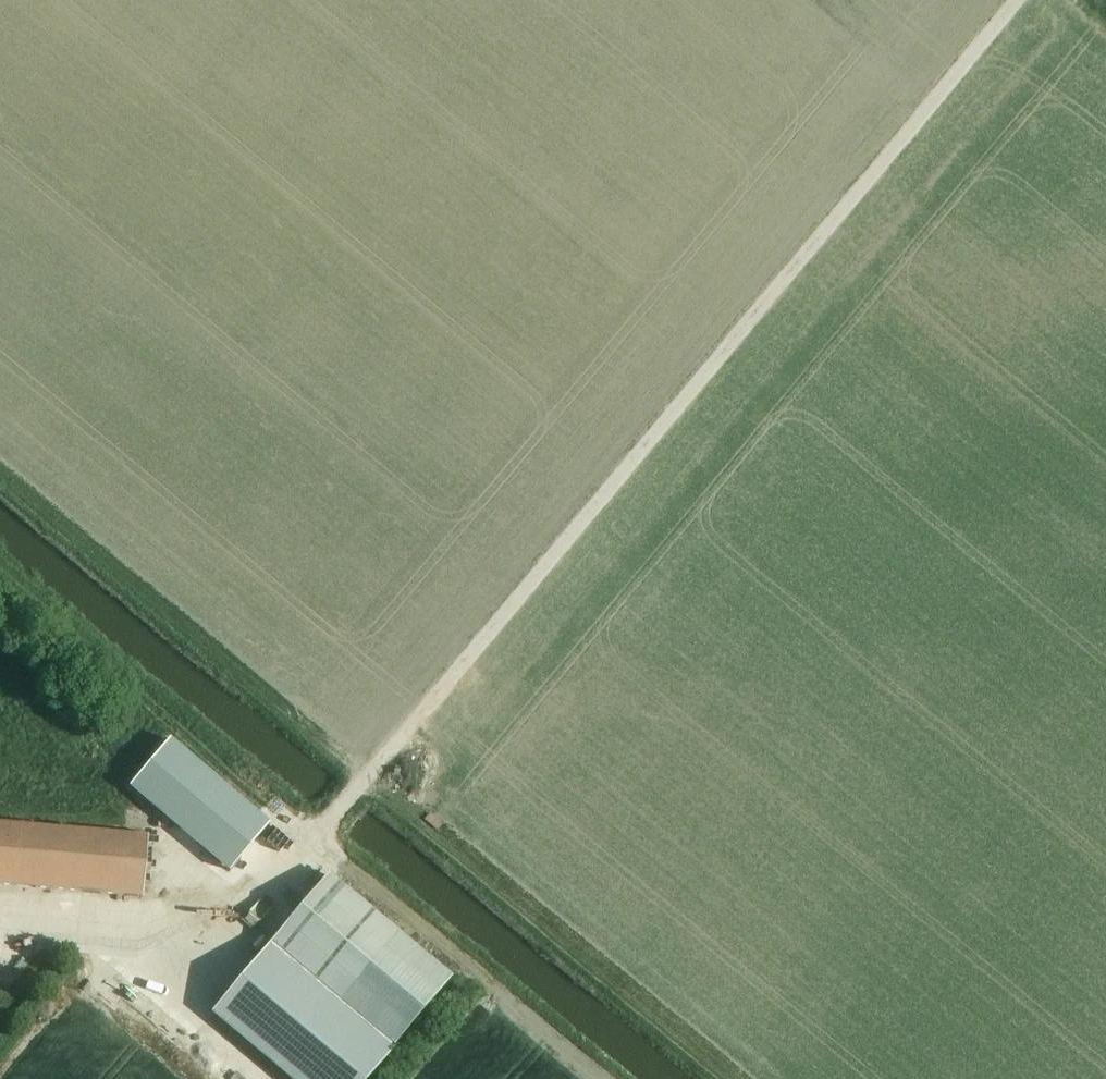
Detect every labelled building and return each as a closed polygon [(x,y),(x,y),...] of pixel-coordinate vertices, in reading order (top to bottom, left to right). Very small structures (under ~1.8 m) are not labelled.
[(169,739),(128,787),(229,872),(270,825),(169,739)] [(142,898),(147,836),(0,824),(0,885),(142,898)] [(330,877),(273,945),(391,1045),(449,976),(330,877)] [(199,974),(205,967),(169,938),(153,958),(164,966),(172,956),(179,961),(169,973),(216,1012),(228,997),(199,974)] [(213,1015),(289,1078),(362,1078),(390,1046),(271,946),(213,1015)] [(151,1000),(167,981),(159,974),(143,993),(151,1000)]
